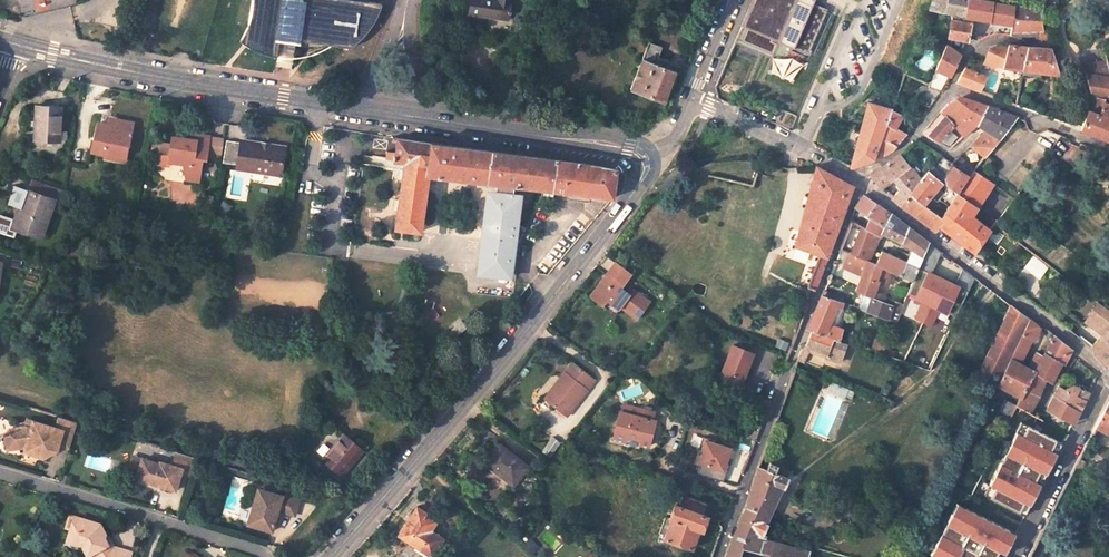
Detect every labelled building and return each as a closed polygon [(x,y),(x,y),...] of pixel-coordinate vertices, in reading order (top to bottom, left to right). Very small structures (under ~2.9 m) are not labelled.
[(248,12),(248,14),(245,24),(243,28),(239,37),(237,40),(273,49),(277,30),(283,0),(250,0),(249,5),(248,12)] [(277,30),(293,33),(300,0),(283,0),(277,30)] [(366,28),(367,27),(371,21),(375,13),(379,2),(366,0),(300,0),(293,33),(292,40),(298,41),(345,49),(349,46),(357,40),(362,34),(366,28)] [(511,11),(513,0),(473,0),(470,13),(510,19),(510,15),(512,15),(513,12),(511,11)] [(734,43),(770,59),(766,67),(794,80),(825,10),(813,5),(815,0),(753,0),(734,43)] [(969,0),(932,0),(930,6),(953,11),(949,36),(969,42),(974,17),(966,15),(969,0)] [(1010,29),(1014,7),(992,4),(980,0),(969,0),(966,15),(974,17),(984,20),(977,41),(986,38),(994,36),(995,35),(1009,33),(1010,29)] [(1023,9),(1014,7),(1010,29),(1037,31),(1042,47),(1050,48),(1045,29),(1042,29),(1039,10),(1023,9)] [(944,43),(934,68),(950,76),(960,55),(949,44),(944,43)] [(1020,68),(1026,45),(1007,43),(1006,47),(1002,64),(1020,68)] [(1002,64),(1006,47),(994,44),(989,47),(984,65),(1001,69),(1002,64)] [(1057,75),(1050,48),(1042,47),(1026,45),(1020,68),(1057,75)] [(643,57),(632,88),(664,101),(676,69),(643,57)] [(1079,130),(1108,142),(1108,67),(1107,60),(1085,62),(1086,78),(1090,95),(1079,130)] [(959,78),(957,82),(970,87),(980,91),(988,77),(965,67),(959,78)] [(924,93),(927,95),(921,103),(928,108),(942,91),(930,83),(924,93)] [(948,102),(940,112),(944,116),(964,135),(977,124),(988,105),(969,99),(962,97),(948,102)] [(892,150),(905,134),(896,127),(902,117),(899,115),(904,108),(893,99),(891,105),(869,163),(892,150)] [(34,139),(59,142),(59,139),(66,140),(67,129),(60,129),(62,107),(37,104),(34,139)] [(869,163),(891,105),(867,104),(849,168),(868,164),(869,163)] [(988,105),(977,124),(984,128),(1001,140),(1017,119),(1002,111),(1000,113),(988,105)] [(791,131),(797,117),(781,110),(777,121),(791,131)] [(953,124),(944,116),(927,138),(932,141),(937,144),(953,124)] [(109,119),(108,125),(119,128),(121,121),(109,119)] [(98,123),(92,150),(128,158),(135,124),(121,121),(119,128),(108,125),(98,123)] [(984,128),(951,163),(950,164),(953,166),(972,178),(976,174),(1001,140),(984,128)] [(190,141),(173,137),(171,146),(161,143),(157,164),(169,166),(169,162),(183,164),(186,181),(199,183),(203,160),(206,161),(208,152),(210,138),(191,134),(190,141)] [(210,138),(208,152),(222,155),(224,140),(210,138)] [(514,185),(540,188),(613,196),(617,169),(580,161),(478,149),(397,138),(394,161),(404,162),(394,228),(420,232),(429,175),(496,183),(514,185)] [(242,144),(242,146),(227,143),(223,165),(238,168),(237,172),(281,180),(286,152),(242,144)] [(297,152),(294,166),(303,168),(305,154),(297,152)] [(826,158),(837,163),(839,158),(828,153),(826,158)] [(898,207),(919,179),(899,154),(868,175),(879,190),(893,181),(899,189),(890,199),(898,207)] [(937,225),(941,218),(922,204),(944,176),(930,164),(919,179),(898,207),(914,218),(934,232),(939,226),(937,225)] [(809,287),(815,290),(843,219),(853,187),(819,166),(817,166),(796,247),(820,254),(809,287)] [(943,180),(942,184),(958,196),(972,178),(953,166),(943,180)] [(958,196),(950,208),(937,225),(939,226),(973,253),(996,222),(991,218),(984,228),(969,217),(993,186),(976,174),(972,178),(958,196)] [(29,229),(42,234),(51,211),(58,213),(66,190),(34,179),(30,190),(27,188),(22,202),(24,203),(16,225),(29,229)] [(514,185),(496,183),(495,191),(489,191),(480,274),(508,277),(509,267),(516,268),(519,244),(526,228),(515,222),(518,194),(513,194),(514,185)] [(958,196),(942,184),(933,196),(950,208),(958,196)] [(891,215),(861,197),(856,207),(873,219),(870,232),(884,240),(885,235),(891,215)] [(19,201),(9,228),(26,235),(29,229),(16,225),(24,203),(22,202),(19,201)] [(912,281),(920,262),(928,242),(891,215),(885,235),(904,242),(916,252),(909,264),(889,255),(884,268),(912,281)] [(848,252),(877,265),(884,240),(851,220),(841,249),(842,250),(848,252)] [(928,242),(920,262),(945,274),(952,260),(928,242)] [(877,265),(848,252),(846,258),(843,266),(862,273),(861,276),(877,283),(878,281),(887,285),(892,272),(884,268),(877,265)] [(975,277),(952,260),(945,274),(971,286),(975,277)] [(920,262),(912,281),(907,292),(932,302),(945,274),(920,262)] [(638,319),(650,301),(634,290),(630,294),(622,288),(631,275),(615,263),(605,277),(607,279),(592,298),(603,306),(607,301),(619,310),(621,307),(638,319)] [(957,314),(971,286),(945,274),(932,302),(957,314)] [(877,283),(861,276),(857,289),(864,292),(858,307),(865,310),(871,296),(886,302),(888,298),(888,296),(874,291),(877,283)] [(839,301),(841,296),(826,291),(824,296),(839,301)] [(812,333),(832,340),(839,342),(840,340),(843,329),(828,324),(834,306),(841,309),(844,303),(839,301),(824,296),(820,295),(808,332),(812,333)] [(895,322),(902,304),(888,298),(886,302),(871,296),(865,310),(895,322)] [(1011,303),(977,373),(998,383),(1030,317),(1011,303)] [(1098,303),(1085,321),(1093,327),(1102,334),(1094,346),(1108,365),(1108,311),(1098,303)] [(938,313),(933,329),(943,332),(948,316),(938,313)] [(1029,367),(1020,362),(1038,323),(1030,317),(998,383),(1022,396),(1034,370),(1029,367)] [(1085,321),(1081,327),(1089,333),(1093,327),(1085,321)] [(827,353),(832,340),(812,333),(807,347),(811,348),(827,353)] [(1069,346),(1054,335),(1045,352),(1061,361),(1069,346)] [(827,353),(811,348),(810,350),(810,352),(840,362),(846,342),(840,340),(839,342),(832,340),(827,353)] [(754,353),(733,346),(720,378),(741,387),(754,353)] [(807,347),(801,350),(798,359),(804,361),(810,350),(811,348),(807,347)] [(1043,355),(1037,351),(1029,367),(1034,370),(1035,371),(1043,355)] [(1034,370),(1022,396),(1017,404),(1030,411),(1039,394),(1037,393),(1045,377),(1050,380),(1061,361),(1045,352),(1043,355),(1035,371),(1034,370)] [(573,364),(544,402),(566,418),(594,381),(573,364)] [(840,392),(843,385),(832,380),(828,388),(840,392)] [(1066,384),(1064,388),(1057,383),(1045,407),(1072,421),(1087,391),(1070,382),(1066,384)] [(843,385),(840,392),(851,398),(855,390),(843,385)] [(1107,400),(1094,426),(1108,434),(1108,398),(1107,400)] [(648,448),(656,423),(653,422),(643,419),(645,411),(624,404),(621,413),(620,412),(612,438),(625,442),(626,439),(640,443),(640,446),(648,448)] [(655,414),(645,411),(643,419),(653,422),(655,414)] [(28,423),(15,424),(5,437),(8,450),(28,447),(47,453),(45,458),(50,460),(58,450),(59,444),(70,448),(78,423),(60,418),(57,428),(35,422),(34,425),(28,423)] [(1025,513),(1062,440),(1021,420),(985,492),(1025,513)] [(5,437),(15,424),(11,424),(4,432),(5,437)] [(345,433),(323,458),(343,475),(364,449),(345,433)] [(725,460),(729,449),(713,444),(714,442),(701,437),(697,450),(700,451),(696,463),(699,464),(696,474),(722,482),(725,472),(722,471),(724,464),(727,465),(729,461),(725,460)] [(529,469),(502,446),(486,464),(514,487),(529,469)] [(47,453),(28,447),(27,453),(45,458),(47,453)] [(160,462),(143,456),(140,467),(135,465),(131,477),(154,483),(155,480),(162,482),(161,485),(175,489),(181,471),(192,475),(197,459),(176,452),(172,464),(161,460),(160,462)] [(138,455),(135,465),(140,467),(143,456),(138,455)] [(1077,470),(1082,461),(1077,459),(1073,468),(1077,470)] [(788,480),(774,474),(777,466),(768,462),(765,470),(758,467),(755,475),(753,495),(745,512),(742,517),(737,527),(763,537),(767,527),(766,527),(782,489),(784,490),(788,480)] [(248,524),(272,531),(278,510),(294,515),(299,501),(258,489),(248,524)] [(705,517),(701,516),(706,504),(682,495),(677,507),(674,505),(668,519),(670,520),(663,538),(689,548),(696,529),(700,531),(705,517)] [(941,556),(995,556),(1000,548),(1006,551),(1016,531),(958,501),(932,552),(941,556)] [(437,519),(417,506),(415,510),(399,535),(431,556),(441,540),(436,537),(429,532),(431,529),(437,519)] [(67,543),(83,548),(88,556),(132,556),(118,551),(117,552),(110,550),(104,541),(106,536),(99,526),(77,518),(73,530),(72,529),(67,543)] [(741,547),(760,554),(763,544),(765,538),(763,537),(737,527),(725,556),(737,556),(741,547)] [(438,533),(431,529),(429,532),(436,537),(438,533)] [(763,555),(768,556),(767,556),(806,556),(807,554),(763,544),(760,554),(763,555)]
